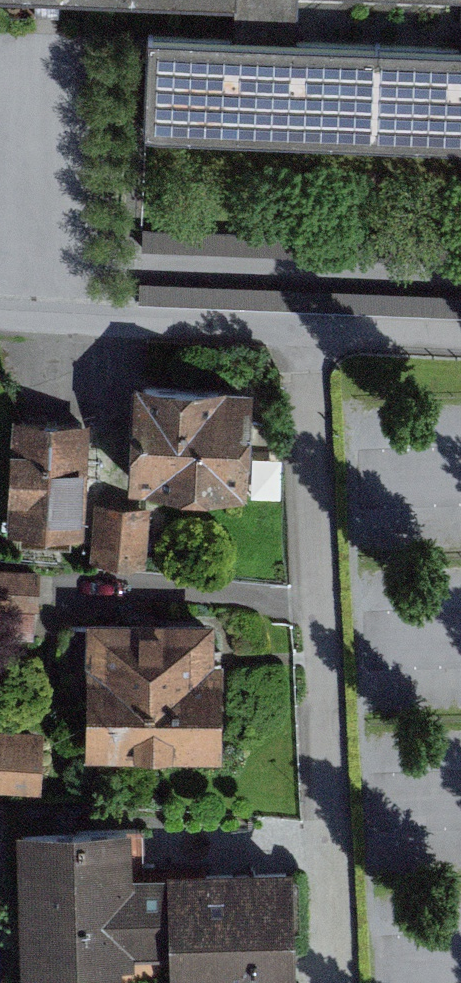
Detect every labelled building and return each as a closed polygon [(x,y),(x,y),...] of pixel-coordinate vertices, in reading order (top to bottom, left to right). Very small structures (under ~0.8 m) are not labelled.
[(247,16),(311,20),(312,0),(0,0),(0,2),(247,16)] [(460,144),(460,46),(172,32),(167,130),(460,144)] [(460,261),(460,237),(154,225),(154,248),(460,261)] [(277,381),(148,375),(143,486),(272,491),(277,381)] [(24,416),(18,532),(101,536),(104,499),(108,421),(24,416)] [(104,499),(100,563),(161,567),(165,502),(104,499)] [(51,609),(53,567),(0,564),(0,607),(51,609)] [(101,618),(102,754),(237,753),(236,617),(101,618)] [(54,788),(57,727),(0,724),(0,786),(54,788)] [(37,982),(142,982),(142,960),(187,959),(188,982),(314,982),(311,862),(149,866),(148,822),(32,825),(37,982)]
